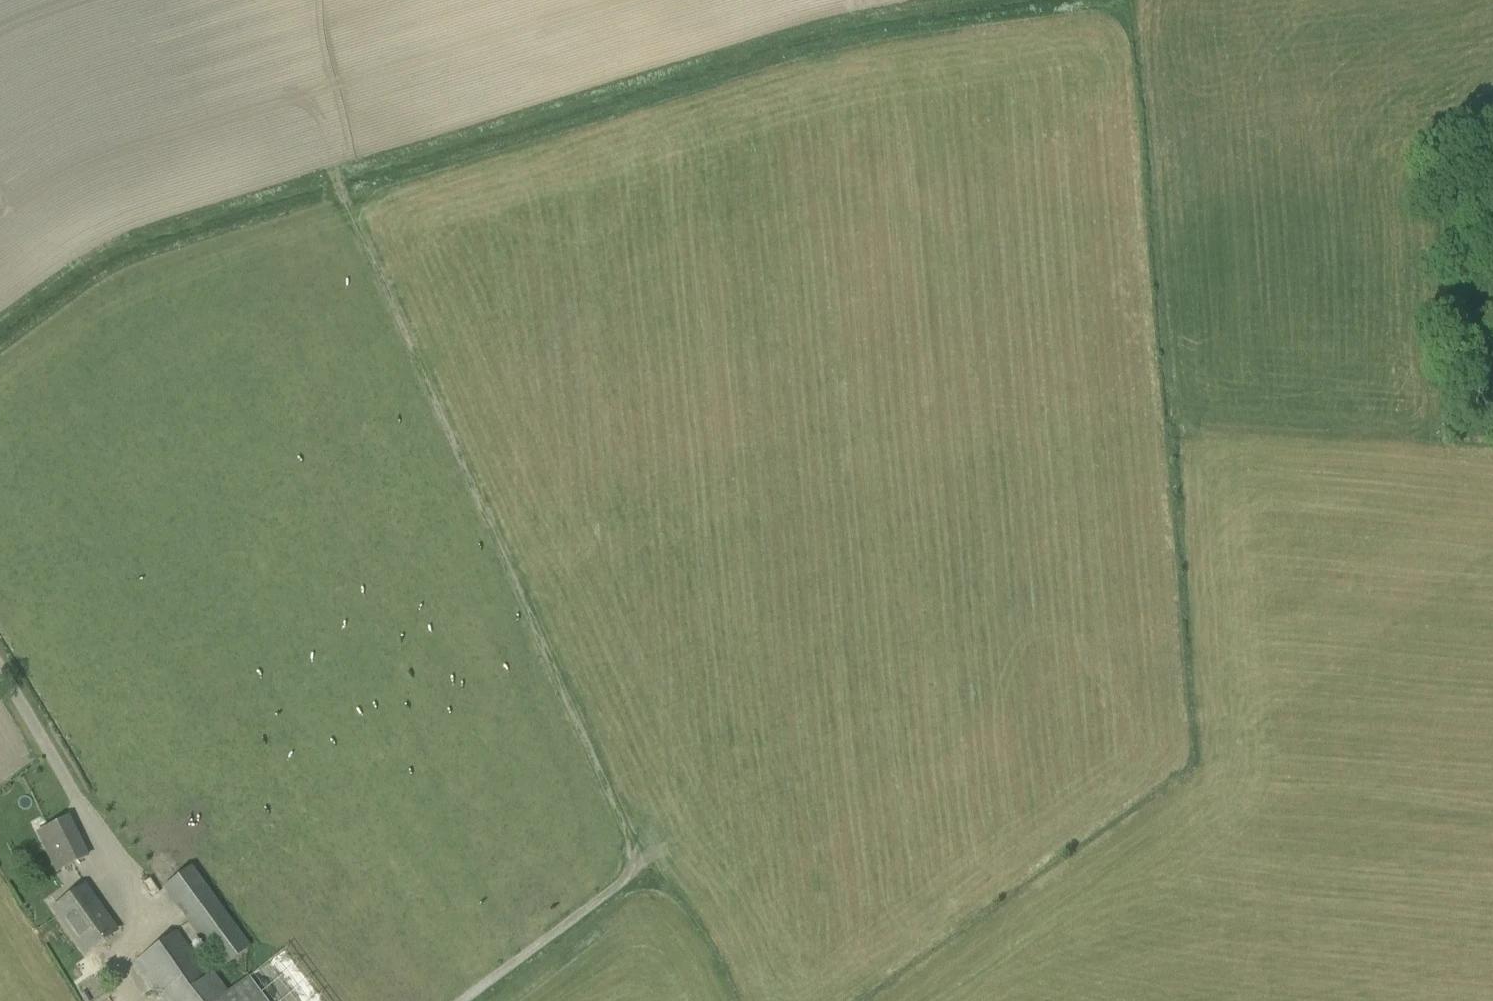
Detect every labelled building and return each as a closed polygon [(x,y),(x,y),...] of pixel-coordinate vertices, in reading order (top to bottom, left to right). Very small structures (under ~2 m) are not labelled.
[(222,969),(252,947),(193,865),(162,888),(211,955),(201,962),(178,930),(134,963),(161,1000),(249,1000),(238,985),(229,992),(214,973),(221,968),(222,969)] [(85,955),(119,931),(85,884),(52,908),(85,955)]
